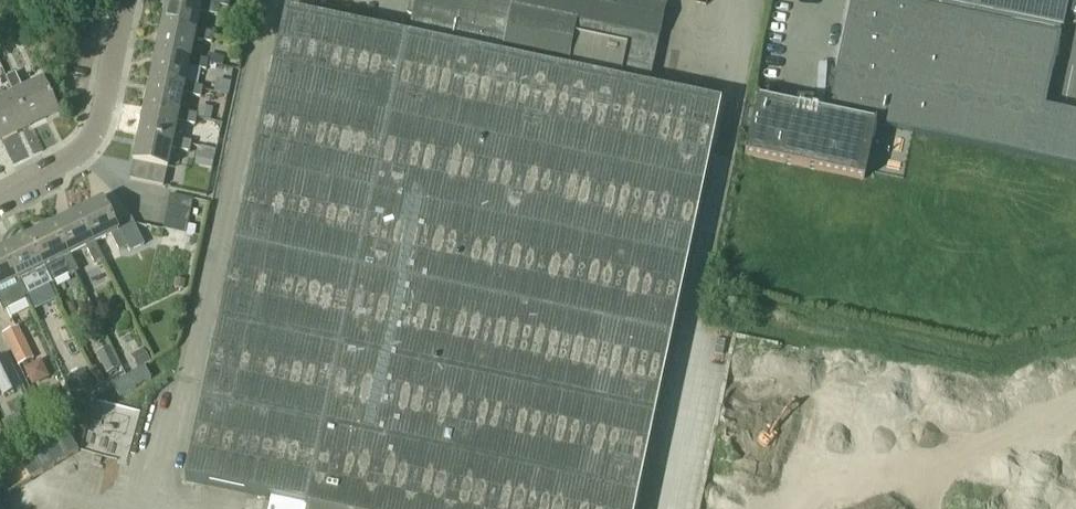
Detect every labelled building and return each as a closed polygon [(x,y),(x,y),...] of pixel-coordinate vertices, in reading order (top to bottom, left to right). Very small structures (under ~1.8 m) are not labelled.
[(161,27),(197,34),(198,29),(197,29),(201,11),(218,14),(219,6),(228,7),(230,0),(201,0),(201,4),(181,0),(167,0),(161,27)] [(667,0),(415,0),(408,36),(285,10),(185,480),(307,506),(306,508),(634,508),(720,102),(649,87),(667,0)] [(1045,106),(1067,0),(850,0),(826,118),(812,117),(813,101),(796,100),(796,106),(756,97),(744,155),(864,180),(875,124),(1075,166),(1075,113),(1045,106)] [(214,32),(198,29),(197,34),(161,27),(156,54),(191,61),(192,57),(191,56),(195,39),(212,42),(214,32)] [(208,60),(192,57),(191,61),(156,54),(150,80),(186,87),(187,84),(185,84),(189,66),(206,70),(208,60)] [(210,54),(208,62),(221,65),(223,57),(210,54)] [(59,112),(42,77),(42,76),(21,86),(15,72),(5,77),(12,90),(29,126),(59,112)] [(235,93),(238,80),(222,77),(220,90),(235,93)] [(150,80),(144,107),(180,115),(181,111),(180,111),(183,93),(200,97),(202,87),(187,84),(186,87),(150,80)] [(1,139),(29,126),(12,90),(0,96),(0,137),(1,139)] [(213,108),(199,105),(196,118),(211,120),(213,108)] [(144,107),(139,135),(174,142),(175,138),(174,138),(178,120),(195,124),(197,114),(181,111),(180,115),(144,107)] [(191,142),(175,138),(174,142),(139,135),(133,162),(168,169),(172,148),(189,151),(191,142)] [(215,155),(197,151),(194,166),(212,169),(215,155)] [(167,205),(190,210),(193,200),(170,195),(167,205)] [(103,200),(78,212),(94,244),(96,243),(112,235),(120,251),(128,247),(130,251),(144,244),(131,218),(116,226),(103,200)] [(188,222),(190,210),(167,205),(165,217),(188,222)] [(103,258),(96,243),(94,244),(78,212),(53,225),(68,257),(71,256),(87,248),(94,263),(103,258)] [(186,233),(188,222),(165,217),(163,229),(186,233)] [(78,271),(71,256),(68,257),(53,225),(28,237),(43,269),(46,268),(53,283),(78,271)] [(29,295),(53,283),(46,268),(43,269),(28,237),(4,249),(20,281),(21,280),(29,295)] [(3,312),(26,301),(24,297),(29,295),(21,280),(20,281),(4,249),(0,250),(0,305),(3,312)] [(186,280),(176,278),(174,287),(185,289),(186,280)] [(33,358),(18,326),(2,334),(18,366),(33,358)] [(96,353),(106,374),(121,366),(110,345),(96,353)] [(143,348),(131,355),(138,369),(151,362),(143,348)] [(0,356),(0,390),(2,395),(22,385),(7,353),(0,356)] [(144,366),(112,385),(119,397),(151,378),(144,366)] [(93,387),(84,368),(67,376),(76,395),(93,387)]
